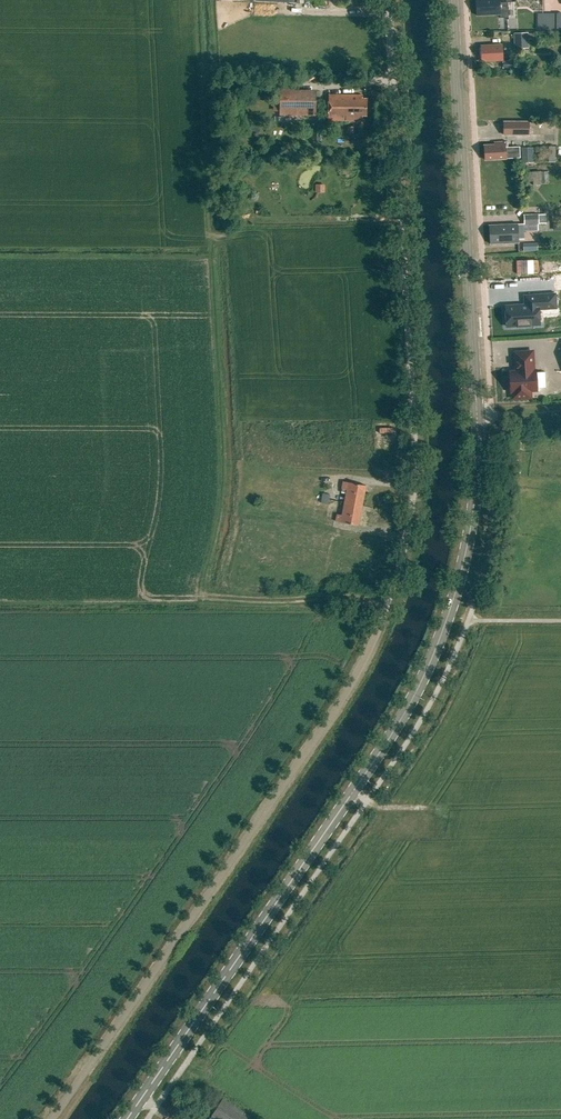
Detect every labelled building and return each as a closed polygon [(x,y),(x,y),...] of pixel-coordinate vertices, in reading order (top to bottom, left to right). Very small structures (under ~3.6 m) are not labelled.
[(477,15),(500,14),(500,17),(508,17),(507,2),(500,2),(499,0),(476,0),(477,15)] [(550,30),(560,30),(560,14),(550,14),(550,30)] [(514,48),(529,48),(528,32),(514,33),(514,48)] [(502,44),(481,45),(482,61),(503,60),(502,44)] [(515,61),(503,61),(504,70),(516,69),(515,61)] [(280,94),(280,114),(316,115),(316,95),(280,94)] [(329,95),(328,120),(353,120),(353,118),(362,118),(362,115),(366,115),(366,99),(362,99),(362,95),(329,95)] [(504,121),(504,135),(530,135),(530,133),(530,122),(530,121),(504,121)] [(494,144),(484,145),(485,160),(521,157),(520,146),(508,147),(508,141),(494,142),(494,144)] [(533,148),(522,148),(522,162),(534,162),(533,148)] [(548,182),(548,170),(527,172),(528,183),(548,182)] [(546,214),(524,215),(524,224),(489,225),(490,244),(518,242),(518,235),(524,235),(524,231),(538,231),(538,224),(547,224),(546,214)] [(523,243),(523,251),(538,250),(537,242),(523,243)] [(516,260),(517,273),(539,272),(538,259),(516,260)] [(493,262),(493,272),(507,272),(507,262),(493,262)] [(519,305),(506,306),(507,326),(540,324),(539,308),(556,307),(555,294),(525,296),(526,306),(519,307),(519,305)] [(516,353),(517,371),(509,372),(511,391),(516,391),(517,393),(518,394),(519,395),(521,396),(523,395),(525,394),(526,392),(526,390),(537,390),(536,370),(533,370),(531,352),(516,353)] [(342,488),(347,489),(342,515),(337,514),(336,521),(358,525),(366,485),(343,481),(342,488)] [(330,495),(323,493),(322,502),(329,503),(330,495)] [(223,1098),(210,1117),(214,1118),(255,1118),(223,1098)]
